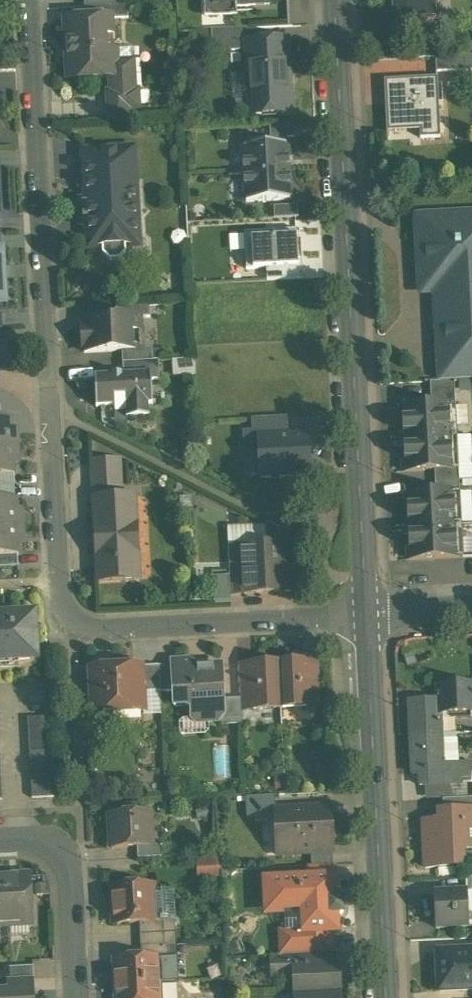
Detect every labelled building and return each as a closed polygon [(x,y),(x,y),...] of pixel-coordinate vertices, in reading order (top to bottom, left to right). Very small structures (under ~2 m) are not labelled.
[(206,17),(237,16),(237,6),(216,7),(215,0),(205,0),(206,17)] [(394,24),(437,22),(436,0),(392,0),(394,24)] [(116,6),(88,7),(88,19),(113,18),(113,19),(129,18),(129,5),(116,6)] [(88,19),(67,20),(65,22),(68,76),(80,76),(80,77),(83,80),(94,79),(96,76),(96,75),(110,74),(120,74),(119,61),(119,49),(114,49),(113,19),(113,18),(88,19)] [(246,28),(211,30),(212,53),(246,51),(245,45),(247,44),(246,28)] [(247,44),(245,45),(246,51),(249,114),(290,112),(289,86),(291,84),(291,77),(288,74),(287,43),(247,44)] [(467,59),(436,60),(436,75),(467,74),(467,59)] [(134,60),(119,61),(120,74),(110,74),(111,92),(135,91),(134,60)] [(438,82),(385,85),(388,136),(421,134),(421,142),(441,141),(438,82)] [(111,92),(107,92),(109,122),(130,121),(129,109),(139,108),(138,91),(135,91),(111,92)] [(293,126),(269,127),(270,145),(287,144),(287,138),(294,138),(293,126)] [(270,145),(243,147),(244,175),(288,172),(287,144),(270,145)] [(134,149),(83,152),(86,202),(87,202),(88,223),(87,223),(88,249),(102,248),(103,255),(110,261),(119,260),(125,254),(124,240),(133,239),(138,234),(134,149)] [(288,172),(244,175),(246,202),(290,200),(288,172)] [(297,206),(273,207),(274,219),(298,218),(297,206)] [(418,221),(420,252),(435,251),(439,323),(442,382),(453,382),(454,382),(456,382),(471,381),(471,218),(418,221)] [(296,230),(244,233),(247,270),(266,269),(298,267),(298,259),(296,230)] [(298,259),(298,267),(266,269),(267,280),(303,279),(302,259),(298,259)] [(149,305),(119,306),(120,318),(140,317),(140,318),(150,318),(149,305)] [(120,318),(117,318),(114,322),(80,323),(81,341),(83,340),(84,353),(122,351),(142,350),(142,349),(140,318),(140,317),(120,318)] [(142,350),(122,351),(122,363),(152,362),(152,361),(152,349),(142,349),(142,350)] [(152,362),(122,363),(123,375),(150,374),(150,373),(151,373),(152,381),(160,380),(158,361),(152,361),(152,362)] [(150,374),(123,375),(123,376),(121,376),(121,375),(120,375),(120,376),(113,376),(113,375),(112,375),(112,376),(96,376),(94,376),(96,407),(97,407),(114,406),(114,411),(126,410),(127,418),(126,418),(126,419),(149,418),(149,417),(148,404),(151,404),(153,404),(152,381),(151,373),(150,373),(150,374)] [(442,382),(430,383),(431,407),(455,405),(454,382),(453,382),(442,382)] [(431,407),(401,408),(403,440),(457,437),(455,405),(431,407)] [(287,417),(251,419),(252,430),(258,430),(259,438),(289,436),(287,417)] [(19,446),(18,434),(12,434),(11,418),(0,419),(0,447),(19,446)] [(289,436),(259,438),(261,477),(310,475),(308,435),(289,436)] [(457,437),(403,440),(405,472),(434,471),(458,469),(457,437)] [(0,447),(0,475),(13,474),(14,474),(13,458),(19,457),(19,446),(0,447)] [(119,462),(92,463),(93,488),(120,486),(119,462)] [(458,469),(434,471),(435,482),(459,481),(458,469)] [(0,475),(0,487),(14,486),(13,474),(0,475)] [(459,481),(435,482),(436,494),(460,493),(459,481)] [(0,487),(0,499),(14,498),(14,486),(0,487)] [(436,494),(406,496),(407,528),(461,525),(460,493),(436,494)] [(23,526),(22,514),(16,514),(16,498),(0,499),(0,527),(23,526)] [(135,498),(94,500),(95,527),(94,527),(94,529),(96,529),(97,555),(95,555),(95,557),(97,557),(98,581),(139,580),(138,555),(139,555),(139,553),(138,553),(137,527),(138,527),(138,525),(137,525),(135,498)] [(292,536),(269,525),(269,526),(269,528),(269,544),(241,546),(244,593),(244,594),(295,591),(292,536)] [(461,525),(407,528),(409,560),(463,557),(461,525)] [(0,527),(0,556),(18,555),(18,554),(18,538),(23,537),(23,526),(0,527)] [(269,528),(240,530),(241,546),(269,544),(269,528)] [(241,546),(228,546),(230,594),(244,593),(241,546)] [(0,556),(0,567),(18,566),(18,555),(0,556)] [(0,622),(0,662),(34,660),(32,620),(0,622)] [(220,666),(195,667),(195,665),(189,660),(173,661),(171,663),(171,665),(173,691),(174,706),(190,705),(191,719),(196,723),(217,721),(224,714),(223,699),(221,667),(220,666)] [(306,662),(279,664),(281,709),(309,707),(308,692),(307,692),(305,663),(306,663),(306,662)] [(306,663),(305,663),(307,692),(308,692),(320,691),(319,663),(306,663)] [(279,664),(250,665),(250,666),(251,666),(253,704),(252,704),(253,710),(281,709),(279,664)] [(171,665),(158,666),(160,692),(173,691),(171,665)] [(158,666),(141,667),(143,692),(160,692),(158,666)] [(250,666),(239,667),(240,698),(241,705),(252,704),(253,704),(251,666),(250,666)] [(141,667),(91,669),(93,715),(144,712),(143,692),(141,667)] [(440,688),(440,702),(441,716),(447,716),(471,715),(471,686),(440,688)] [(240,698),(223,699),(224,714),(217,721),(222,726),(242,725),(241,705),(240,698)] [(440,702),(408,703),(410,736),(441,735),(448,734),(447,716),(441,716),(440,702)] [(50,717),(28,718),(32,798),(54,797),(50,717)] [(449,763),(442,763),(441,735),(410,736),(412,774),(419,773),(420,786),(462,784),(462,773),(461,773),(460,762),(449,763)] [(275,796),(246,797),(247,818),(275,817),(275,810),(276,810),(275,796)] [(443,799),(443,812),(471,811),(471,798),(443,799)] [(276,810),(275,810),(275,817),(277,856),(311,854),(333,853),(330,807),(276,810)] [(443,812),(444,822),(424,823),(425,868),(463,867),(462,848),(466,848),(471,847),(471,811),(443,812)] [(150,814),(110,816),(112,848),(137,847),(151,846),(150,814)] [(151,846),(137,847),(138,859),(162,858),(161,846),(151,846)] [(333,853),(311,854),(312,866),(333,865),(333,853)] [(312,866),(309,866),(310,878),(328,877),(330,879),(332,879),(334,876),(333,865),(312,866)] [(199,868),(199,877),(218,879),(218,870),(199,868)] [(29,877),(5,879),(7,925),(31,924),(29,877)] [(310,878),(266,880),(267,910),(303,908),(304,931),(304,933),(331,931),(335,931),(336,929),(336,913),(334,912),(332,912),(330,879),(328,877),(310,878)] [(154,886),(111,889),(113,925),(139,923),(156,922),(154,886)] [(175,920),(174,888),(159,889),(160,920),(175,920)] [(466,892),(434,894),(436,928),(468,927),(467,893),(467,892),(466,892)] [(156,922),(139,923),(141,947),(169,945),(177,945),(175,921),(156,922)] [(299,931),(280,932),(282,956),(293,955),(300,955),(299,931)] [(331,931),(304,933),(304,931),(299,931),(300,955),(332,953),(331,931)] [(169,945),(141,947),(141,959),(157,958),(169,957),(169,945)] [(438,951),(440,992),(471,990),(471,950),(438,951)] [(300,955),(293,955),(294,968),(337,965),(337,964),(336,953),(332,953),(300,955)] [(282,956),(272,956),(272,959),(273,959),(274,977),(294,976),(294,968),(293,955),(282,956)] [(141,959),(113,960),(115,985),(159,983),(157,958),(141,959)] [(337,965),(294,968),(294,976),(295,995),(340,993),(338,964),(337,964),(337,965)] [(33,967),(10,968),(10,980),(30,979),(33,978),(33,967)] [(10,980),(8,980),(8,992),(30,991),(30,979),(10,980)] [(115,985),(115,997),(159,997),(159,983),(115,985)]
